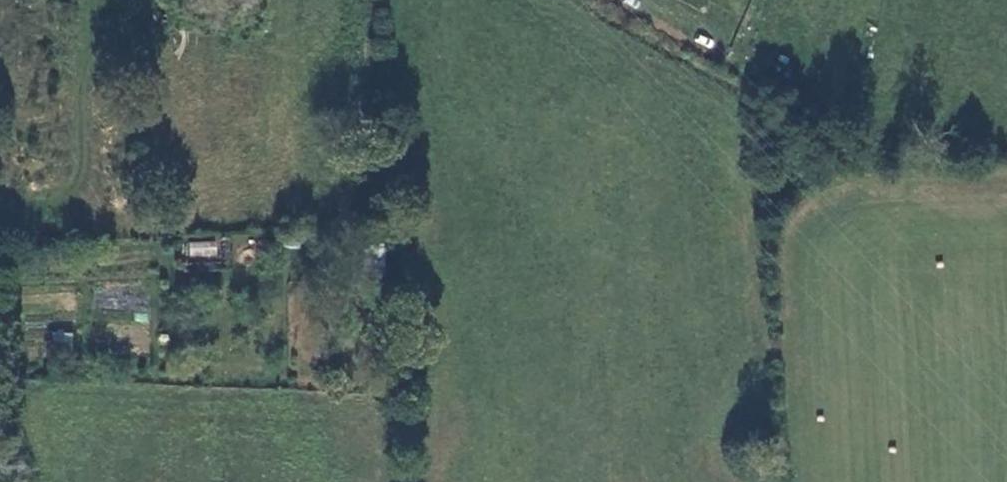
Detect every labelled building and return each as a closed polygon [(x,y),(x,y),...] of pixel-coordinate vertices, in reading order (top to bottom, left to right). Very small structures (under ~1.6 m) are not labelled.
[(188,241),(189,257),(218,256),(217,240),(188,241)]
